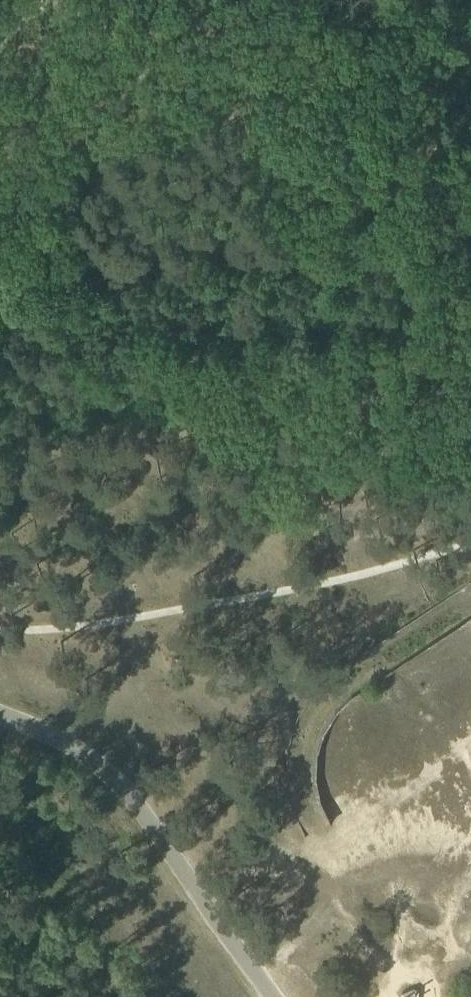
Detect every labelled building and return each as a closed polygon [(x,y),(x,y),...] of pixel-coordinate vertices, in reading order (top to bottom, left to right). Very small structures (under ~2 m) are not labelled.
[(360,780),(360,789),(368,770),(383,771),(390,755),(390,754),(392,754),(393,744),(396,737),(382,736),(382,732),(390,714),(378,713),(376,736),(373,736),(357,729),(354,729),(344,752),(344,749),(336,769),(341,772),(341,775),(335,790),(345,791),(354,795),(360,780)] [(399,993),(401,996),(417,996),(417,993),(415,988),(399,993)]
